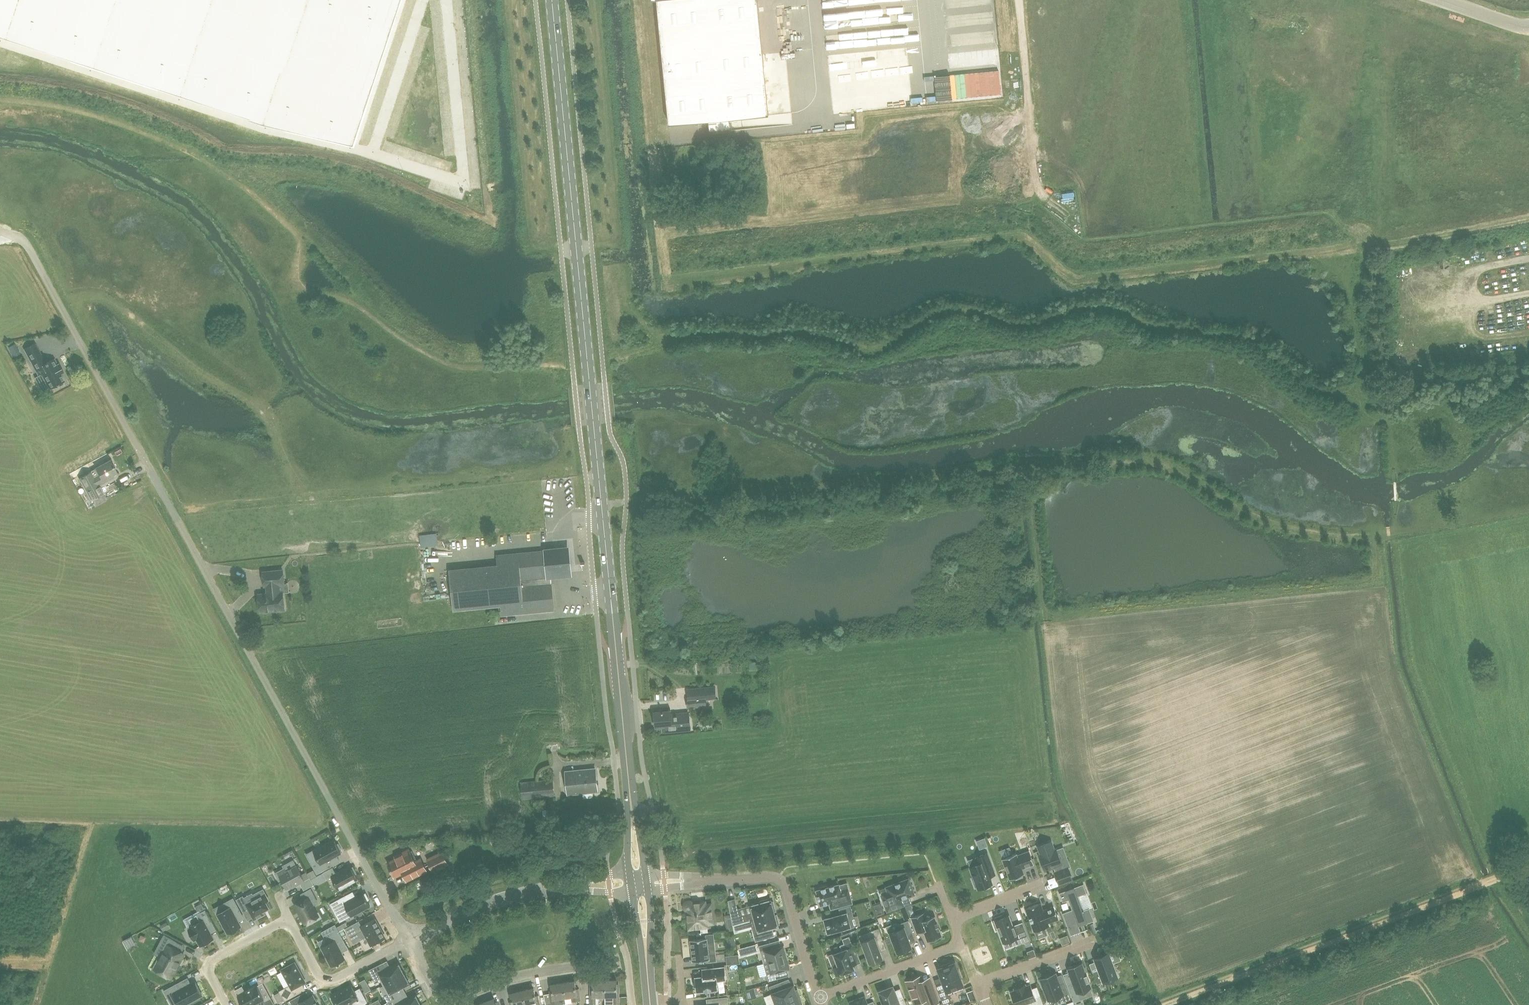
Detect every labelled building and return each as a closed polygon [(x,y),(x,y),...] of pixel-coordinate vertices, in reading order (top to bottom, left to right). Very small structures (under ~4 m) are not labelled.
[(265,122),(355,143),(402,0),(0,0),(0,35),(265,122)] [(708,120),(710,133),(731,131),(729,118),(769,114),(758,0),(657,0),(669,124),(708,120)] [(8,346),(14,356),(19,353),(13,343),(8,346)] [(64,372),(63,369),(59,363),(57,364),(54,358),(46,363),(35,343),(24,349),(38,375),(41,373),(50,388),(55,386),(56,388),(64,384),(63,381),(64,380),(61,373),(64,372)] [(92,500),(104,493),(99,485),(113,477),(112,475),(117,472),(110,460),(96,468),(99,473),(94,476),(92,471),(80,478),(92,500)] [(498,565),(449,570),(453,604),(453,610),(495,605),(507,604),(508,614),(554,610),(552,584),(549,584),(548,576),(551,576),(548,550),(497,555),(498,565)] [(284,609),(283,591),(280,592),(279,584),(284,583),(283,570),(263,572),(264,585),(267,585),(268,593),(258,594),(260,611),(284,609)] [(706,697),(708,697),(708,695),(715,694),(714,686),(689,688),(689,697),(686,697),(687,708),(707,706),(706,697)] [(670,710),(654,712),(656,726),(664,725),(665,731),(690,729),(689,712),(671,714),(670,710)] [(595,768),(565,771),(568,794),(597,791),(595,768)] [(521,782),(523,799),(555,796),(553,779),(521,782)] [(494,837),(495,843),(503,841),(501,835),(494,837)] [(985,838),(977,841),(980,849),(987,846),(985,838)] [(328,860),(336,855),(341,853),(340,851),(342,850),(338,843),(336,844),(334,840),(314,850),(321,863),(314,867),(317,873),(331,866),(328,860)] [(1056,849),(1054,850),(1051,841),(1038,846),(1042,855),(1040,855),(1045,870),(1053,867),(1055,872),(1059,883),(1072,878),(1068,868),(1063,870),(1061,864),(1056,849)] [(403,872),(407,881),(427,871),(421,859),(415,862),(414,860),(416,859),(412,851),(410,852),(409,850),(395,856),(396,859),(388,863),(395,877),(403,872)] [(1024,874),(1022,868),(1034,864),(1029,851),(1017,855),(1016,853),(1002,858),(1010,879),(1015,877),(1016,879),(1023,876),(1022,874),(1024,874)] [(434,871),(448,864),(442,852),(428,859),(434,871)] [(987,853),(976,857),(979,864),(970,867),(975,879),(973,880),(976,887),(977,886),(978,889),(984,887),(984,889),(991,886),(990,884),(992,884),(989,876),(995,874),(993,868),(987,853)] [(285,867),(275,873),(279,880),(281,879),(287,889),(292,886),(293,887),(301,883),(304,890),(314,884),(311,879),(310,877),(305,880),(297,865),(291,868),(287,870),(285,867)] [(351,867),(350,866),(336,873),(333,867),(323,872),(327,879),(332,876),(339,889),(357,879),(355,874),(357,873),(353,866),(351,867)] [(880,892),(881,895),(887,911),(903,905),(901,899),(914,894),(909,878),(886,887),(887,890),(880,892)] [(847,883),(839,885),(839,884),(827,887),(827,885),(819,887),(820,889),(816,890),(818,896),(816,896),(818,903),(820,903),(820,905),(830,903),(831,908),(852,903),(847,883)] [(1063,913),(1067,926),(1077,922),(1078,926),(1094,920),(1089,908),(1084,910),(1078,896),(1087,893),(1083,884),(1059,893),(1063,902),(1068,900),(1072,909),(1063,913)] [(318,916),(313,906),(308,897),(314,894),(311,888),(301,894),(304,899),(295,904),(305,923),(306,922),(307,924),(315,920),(314,918),(318,916)] [(263,889),(253,895),(255,899),(247,904),(244,898),(243,896),(237,899),(244,914),(250,911),(253,917),(254,919),(264,913),(263,911),(269,907),(266,901),(268,900),(263,889)] [(345,895),(330,903),(336,915),(348,909),(351,916),(370,906),(367,900),(369,899),(366,893),(364,894),(363,892),(356,896),(348,901),(345,895)] [(230,907),(218,914),(228,933),(241,926),(234,912),(240,909),(233,898),(227,901),(230,907)] [(760,903),(751,905),(753,912),(740,915),(738,909),(730,911),(733,924),(774,913),(773,907),(775,907),(773,901),(771,902),(771,900),(769,901),(768,898),(760,901),(760,903)] [(690,915),(690,919),(689,919),(689,920),(688,921),(689,928),(707,926),(707,923),(713,923),(711,904),(705,905),(705,902),(692,903),(692,902),(691,902),(690,901),(689,901),(688,901),(687,902),(686,902),(686,903),(685,903),(685,904),(684,905),(684,906),(685,907),(685,908),(686,909),(687,909),(687,910),(688,913),(688,914),(689,914),(689,915),(690,915)] [(883,903),(877,905),(881,915),(887,912),(883,903)] [(1040,903),(1026,908),(1035,931),(1049,925),(1047,922),(1058,918),(1054,906),(1043,910),(1040,903)] [(841,914),(824,919),(828,932),(843,928),(844,929),(843,930),(844,930),(854,927),(854,926),(853,926),(851,917),(854,917),(851,905),(839,908),(841,914)] [(212,922),(206,910),(199,913),(203,919),(190,926),(191,928),(188,929),(194,940),(197,938),(201,946),(214,939),(207,925),(212,922)] [(924,912),(923,913),(911,917),(917,933),(924,930),(928,941),(942,936),(935,916),(926,919),(924,912)] [(776,919),(774,913),(733,924),(733,925),(750,920),(755,941),(767,938),(765,930),(778,926),(777,925),(780,924),(778,918),(776,919)] [(1015,928),(1014,926),(1013,926),(1009,916),(1005,918),(1004,916),(1003,917),(1002,915),(995,918),(996,920),(995,920),(996,922),(993,923),(996,930),(998,929),(1003,942),(1015,938),(1017,944),(1029,939),(1023,925),(1015,928)] [(372,945),(385,938),(375,918),(362,926),(359,920),(345,928),(350,937),(363,929),(372,945)] [(899,929),(890,932),(897,952),(903,950),(904,952),(910,950),(910,948),(911,947),(906,935),(913,932),(908,920),(897,924),(899,929)] [(338,928),(339,931),(348,926),(346,922),(337,927),(338,928)] [(328,943),(322,947),(331,965),(345,958),(342,953),(337,943),(344,940),(339,931),(338,928),(335,924),(322,931),(325,938),(328,943)] [(879,928),(867,932),(870,938),(862,941),(870,963),(882,958),(877,943),(883,941),(879,928)] [(707,942),(714,941),(714,934),(706,934),(706,938),(691,940),(693,961),(708,960),(709,961),(717,961),(716,953),(708,954),(707,942)] [(173,948),(176,941),(164,935),(160,942),(167,945),(161,957),(159,956),(152,969),(163,976),(165,974),(171,977),(184,953),(173,948)] [(1070,942),(1067,935),(1060,938),(1062,945),(1070,942)] [(858,964),(854,953),(855,953),(849,936),(842,939),(844,943),(840,945),(842,951),(834,954),(838,965),(834,967),(836,975),(854,968),(853,965),(858,964)] [(763,963),(764,963),(786,957),(783,946),(772,949),(771,942),(759,945),(762,956),(767,955),(769,961),(763,963)] [(1034,949),(1027,951),(1030,958),(1036,955),(1034,949)] [(1092,972),(1097,984),(1117,976),(1109,953),(1095,959),(1099,969),(1092,972)] [(738,954),(726,956),(727,964),(730,964),(738,963),(740,963),(738,954)] [(789,968),(786,957),(764,963),(768,981),(780,978),(778,970),(789,968)] [(230,971),(240,966),(238,962),(228,967),(230,971)] [(298,986),(303,983),(305,982),(295,962),(282,969),(290,985),(279,991),(285,1001),(301,991),(298,986)] [(380,978),(383,984),(404,973),(398,962),(390,966),(386,969),(382,963),(370,970),(376,981),(380,978)] [(962,985),(959,977),(961,976),(959,970),(957,971),(954,963),(952,964),(951,962),(941,966),(941,968),(939,969),(944,983),(936,985),(943,1004),(953,1004),(949,994),(954,993),(952,989),(962,985)] [(1073,983),(1067,985),(1074,1002),(1081,999),(1078,992),(1090,987),(1088,982),(1090,981),(1087,974),(1086,975),(1082,964),(1068,969),(1073,983)] [(725,967),(712,968),(702,969),(703,977),(695,977),(695,979),(693,979),(694,985),(695,985),(696,992),(718,989),(717,981),(726,980),(725,967)] [(385,996),(388,1002),(398,996),(395,991),(403,987),(409,983),(404,973),(383,984),(389,994),(385,996)] [(1062,1001),(1070,998),(1064,982),(1058,984),(1054,974),(1040,979),(1041,981),(1039,981),(1042,988),(1044,987),(1048,1000),(1060,996),(1062,1001)] [(922,980),(921,976),(907,981),(915,1003),(923,1000),(925,1004),(931,1004),(938,1002),(929,978),(922,980)] [(604,980),(605,996),(613,996),(614,1003),(619,1003),(619,988),(617,988),(617,979),(604,980)] [(575,980),(563,982),(565,997),(572,996),(572,1001),(580,1000),(578,988),(576,989),(575,980)] [(592,980),(592,984),(592,988),(590,988),(590,1003),(599,1003),(599,996),(605,996),(604,980),(592,980)] [(191,983),(180,989),(177,983),(164,990),(168,998),(175,995),(180,1004),(184,1004),(202,995),(195,981),(191,983)] [(565,997),(563,982),(551,984),(552,992),(549,993),(551,1004),(559,1003),(559,1004),(566,1003),(565,997)] [(776,1004),(777,1004),(800,996),(797,989),(795,990),(793,985),(782,989),(779,982),(769,986),(776,1004)] [(257,985),(256,986),(255,986),(245,991),(245,992),(238,995),(238,996),(243,1004),(252,1004),(253,1004),(254,1004),(272,1004),(274,1004),(271,998),(265,1001),(257,985)] [(330,997),(334,1004),(335,1004),(337,1004),(345,1004),(353,1001),(355,1004),(361,1004),(367,1002),(360,988),(354,991),(351,985),(332,995),(332,996),(330,997)] [(1025,987),(1024,985),(1015,988),(1016,990),(1011,992),(1015,1004),(1044,1004),(1041,995),(1035,997),(1031,985),(1025,987)] [(897,999),(893,986),(879,991),(884,1004),(907,1004),(903,997),(897,999)] [(245,992),(245,991),(242,987),(236,990),(238,995),(245,992)] [(522,990),(525,1004),(532,1003),(532,1004),(540,1004),(538,995),(536,996),(534,988),(522,990)] [(525,1004),(522,990),(510,993),(512,1001),(510,1001),(510,1004),(525,1004)] [(280,992),(275,995),(278,1002),(284,999),(280,992)] [(301,1004),(318,1004),(313,995),(304,1000),(301,994),(290,1000),(292,1004),(296,1004),(300,1003),(301,1004)] [(398,996),(388,1002),(390,1004),(420,1004),(421,1004),(415,994),(409,997),(401,1002),(398,996)] [(800,996),(777,1004),(801,1004),(803,1003),(800,996)] [(727,997),(707,999),(708,1004),(728,1004),(727,997)] [(874,1003),(869,1004),(867,1004),(864,997),(850,1002),(851,1004),(875,1004),(874,1003)]
